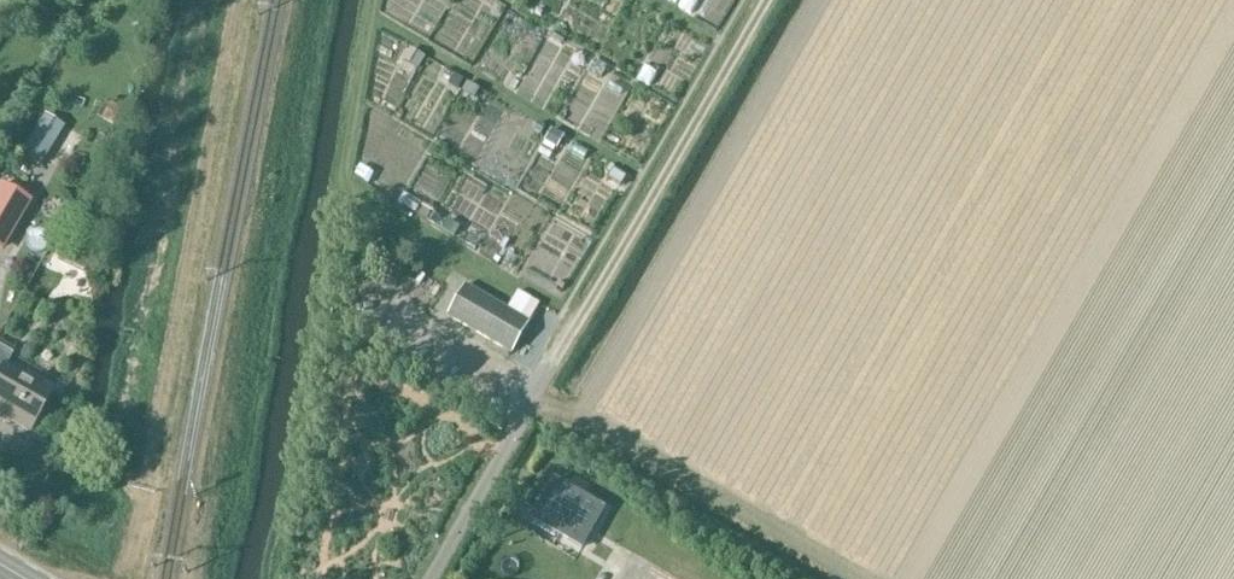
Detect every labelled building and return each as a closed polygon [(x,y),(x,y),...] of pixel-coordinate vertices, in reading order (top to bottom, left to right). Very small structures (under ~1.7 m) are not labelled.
[(716,0),(699,0),(696,6),(708,13),(716,0)] [(473,62),(481,50),(468,42),(461,55),(473,62)] [(419,67),(424,58),(411,50),(406,60),(419,67)] [(669,84),(676,67),(662,61),(655,78),(669,84)] [(514,75),(507,86),(514,91),(521,80),(514,75)] [(458,91),(463,81),(454,76),(448,85),(458,91)] [(468,83),(463,92),(475,99),(480,90),(468,83)] [(112,109),(102,124),(113,131),(123,116),(112,109)] [(380,126),(384,119),(374,113),(369,120),(380,126)] [(63,128),(45,118),(24,154),(42,165),(63,128)] [(464,121),(456,134),(470,143),(479,130),(464,121)] [(564,137),(554,131),(546,143),(557,149),(564,137)] [(361,168),(356,178),(369,185),(374,175),(361,168)] [(614,171),(609,179),(621,186),(626,178),(614,171)] [(1,186),(0,188),(0,246),(27,201),(1,186)] [(432,213),(426,222),(436,227),(441,218),(432,213)] [(448,221),(442,231),(454,239),(460,229),(448,221)] [(93,253),(66,241),(58,258),(85,271),(93,253)] [(513,354),(531,323),(509,310),(467,286),(449,317),(513,354)] [(520,291),(509,310),(531,323),(541,304),(520,291)] [(52,394),(7,367),(14,356),(0,348),(0,414),(30,432),(52,394)] [(556,479),(537,512),(563,527),(559,535),(581,548),(586,540),(605,508),(556,479)]
